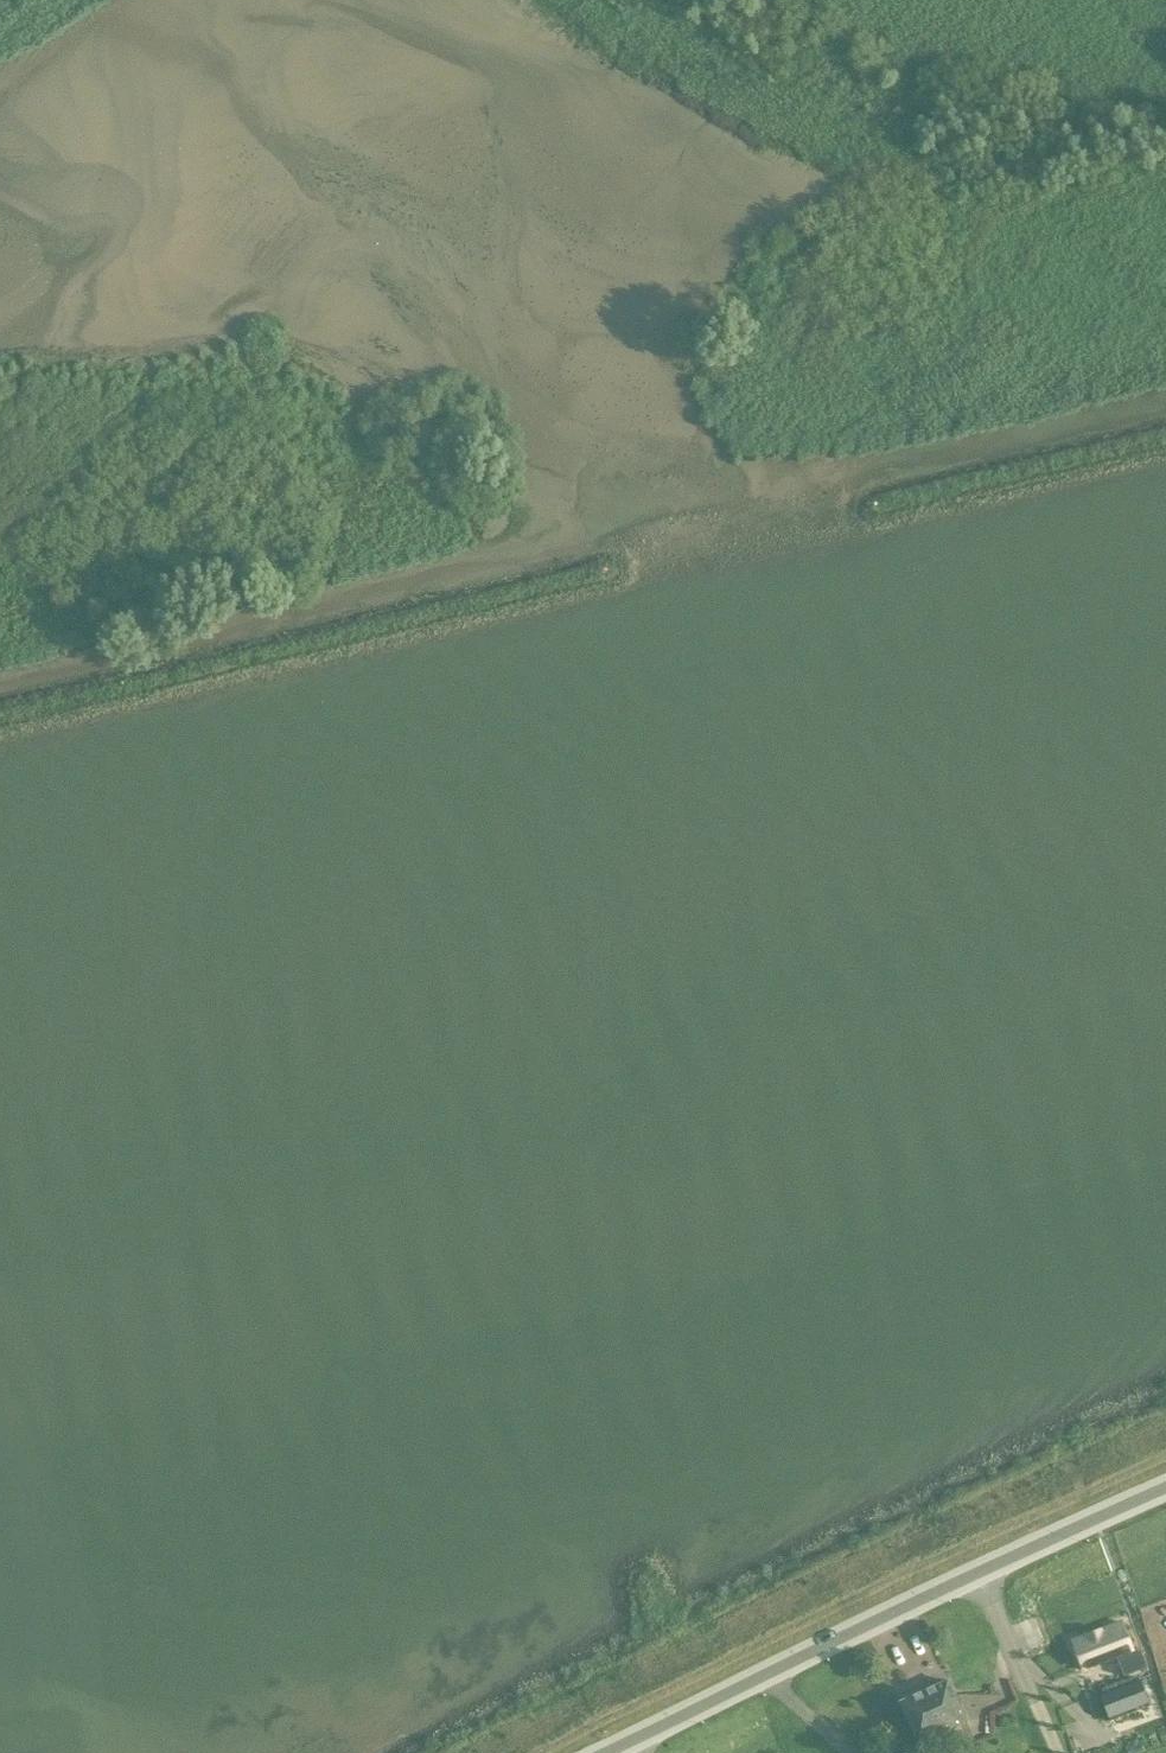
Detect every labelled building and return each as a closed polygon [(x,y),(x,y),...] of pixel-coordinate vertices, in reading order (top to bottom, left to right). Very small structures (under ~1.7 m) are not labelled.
[(1083,1670),(1133,1651),(1122,1622),(1072,1641),(1083,1670)] [(1111,1723),(1152,1707),(1140,1678),(1100,1693),(1111,1723)] [(925,1692),(943,1733),(967,1722),(949,1682),(925,1692)] [(919,1743),(943,1733),(925,1692),(901,1703),(919,1743)]
